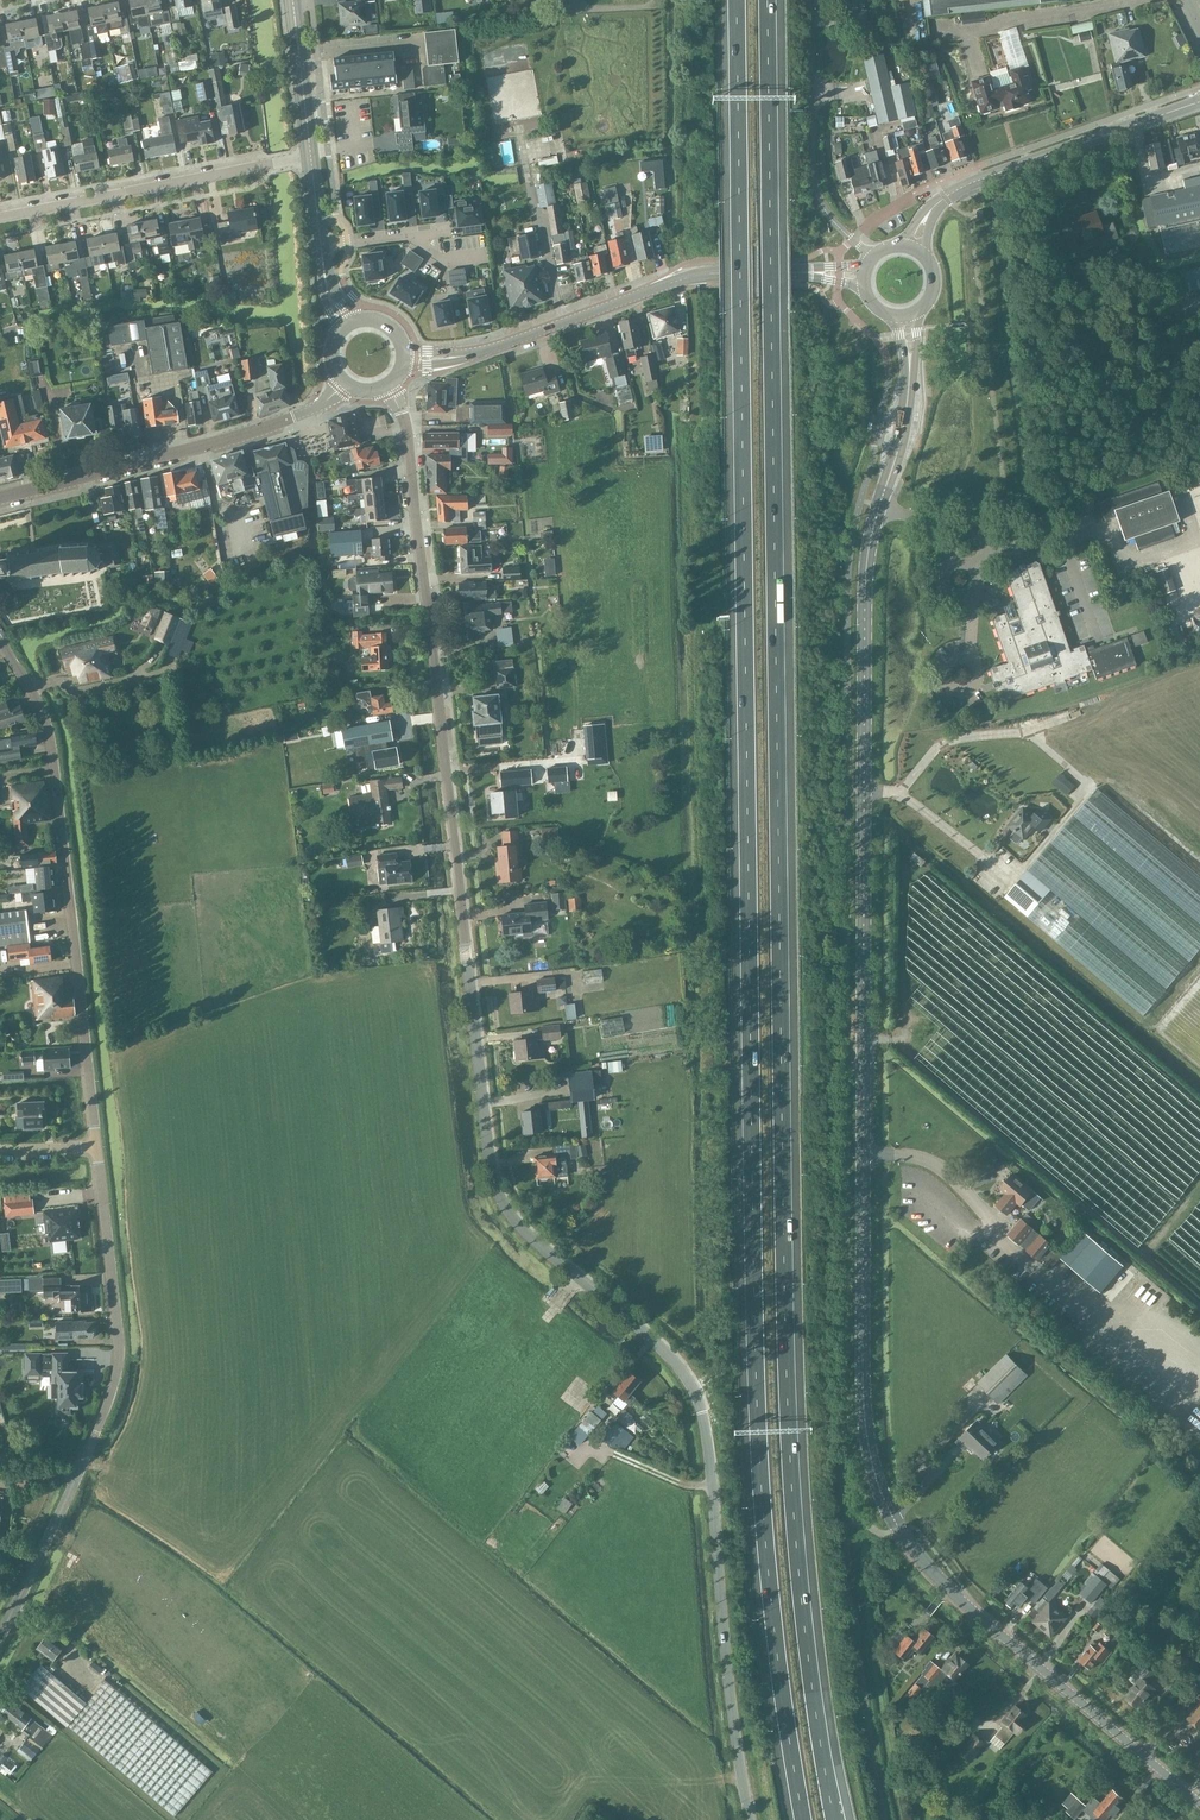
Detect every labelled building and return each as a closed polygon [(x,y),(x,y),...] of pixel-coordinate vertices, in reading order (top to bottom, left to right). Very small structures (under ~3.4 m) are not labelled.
[(151,33),(148,16),(145,0),(135,0),(129,1),(131,10),(128,10),(132,31),(139,30),(140,35),(151,33)] [(148,16),(150,27),(163,25),(170,23),(168,11),(163,13),(160,0),(145,0),(148,16)] [(193,7),(191,0),(175,0),(176,7),(170,8),(172,21),(179,20),(177,10),(193,7)] [(201,0),(204,17),(206,18),(208,19),(210,20),(216,19),(215,17),(216,16),(226,15),(225,9),(222,9),(221,4),(220,0),(201,0)] [(375,2),(375,0),(356,0),(356,4),(339,5),(342,27),(366,24),(363,3),(375,2)] [(415,4),(416,15),(430,13),(429,0),(414,0),(415,4)] [(866,28),(866,12),(859,13),(858,6),(860,6),(860,0),(844,0),(846,28),(866,28)] [(925,17),(1063,1),(1063,0),(923,0),(925,17)] [(118,3),(103,6),(107,24),(108,30),(108,29),(113,29),(120,27),(122,34),(130,33),(127,19),(121,20),(118,3)] [(108,30),(107,24),(103,6),(88,9),(91,24),(86,25),(89,42),(98,40),(97,34),(109,32),(108,29),(108,30)] [(235,7),(225,9),(226,15),(229,29),(239,28),(235,7)] [(77,11),(62,14),(65,32),(70,31),(73,49),(80,48),(83,60),(92,58),(88,42),(84,43),(81,28),(80,28),(77,11)] [(51,34),(45,36),(48,52),(56,50),(59,49),(61,49),(62,48),(62,46),(63,45),(61,39),(62,39),(60,33),(65,32),(62,14),(61,15),(60,14),(58,14),(56,14),(55,15),(53,16),(47,17),(51,34)] [(1093,14),(1072,20),(1074,27),(1095,22),(1093,14)] [(366,18),(366,27),(378,27),(379,18),(366,18)] [(21,23),(24,40),(25,40),(39,37),(35,20),(21,23)] [(181,22),(172,24),(174,31),(177,30),(179,37),(187,35),(184,23),(181,24),(181,22)] [(18,71),(15,57),(19,53),(18,52),(20,49),(26,48),(24,40),(21,23),(6,26),(9,43),(11,49),(11,53),(6,53),(5,54),(8,67),(9,72),(18,71)] [(1126,61),(1145,57),(1139,29),(1130,31),(1129,29),(1109,34),(1116,64),(1117,64),(1118,68),(1112,70),(1117,90),(1132,87),(1127,66),(1126,61)] [(444,65),(458,64),(455,30),(424,34),(428,66),(427,66),(422,71),(424,87),(446,85),(444,65)] [(39,37),(25,40),(27,49),(42,46),(43,46),(41,36),(39,37)] [(91,53),(100,51),(98,40),(89,42),(91,53)] [(56,50),(48,52),(51,64),(59,62),(56,50)] [(938,50),(925,53),(928,67),(941,64),(938,50)] [(397,84),(394,53),(339,59),(339,60),(330,61),(331,69),(332,76),(330,76),(331,91),(397,84)] [(186,61),(178,62),(180,72),(198,69),(196,61),(198,61),(197,54),(185,57),(186,61)] [(879,124),(915,116),(908,83),(893,87),(892,83),(889,84),(882,55),(864,59),(879,124)] [(224,56),(213,58),(214,67),(225,65),(225,62),(224,59),(224,56)] [(241,57),(241,66),(251,65),(251,56),(241,57)] [(895,60),(898,72),(909,70),(906,57),(895,60)] [(83,60),(81,60),(82,67),(93,65),(92,58),(83,60)] [(412,65),(401,66),(404,90),(415,89),(412,65)] [(133,66),(126,68),(129,81),(137,79),(133,66)] [(988,77),(972,82),(981,114),(998,109),(997,106),(1004,104),(1007,112),(1019,108),(1019,106),(1031,102),(1028,91),(1032,90),(1027,76),(1023,77),(1021,68),(1010,71),(1012,77),(1009,77),(1008,73),(992,78),(993,85),(991,85),(988,77)] [(146,70),(138,71),(140,79),(148,78),(146,70)] [(211,83),(214,98),(225,95),(222,81),(211,83)] [(206,83),(196,85),(198,92),(202,91),(204,100),(214,98),(210,82),(209,82),(206,83)] [(119,89),(116,95),(122,98),(125,92),(119,89)] [(43,90),(35,91),(37,100),(45,98),(43,90)] [(164,115),(174,113),(173,108),(170,92),(160,94),(154,95),(154,99),(161,98),(164,115)] [(414,93),(397,95),(401,133),(395,134),(396,145),(412,143),(411,133),(424,132),(423,117),(417,117),(414,93)] [(82,94),(66,97),(67,102),(79,99),(83,98),(82,94)] [(62,97),(55,99),(65,147),(72,146),(69,127),(68,127),(65,110),(62,97)] [(54,100),(44,100),(44,108),(55,107),(54,100)] [(230,135),(244,132),(239,105),(217,109),(220,122),(227,121),(230,135)] [(125,133),(134,132),(131,113),(122,115),(125,133)] [(39,117),(30,119),(32,126),(41,124),(39,117)] [(198,117),(176,121),(180,143),(188,142),(188,143),(197,142),(202,141),(203,145),(214,143),(212,129),(211,129),(209,122),(199,124),(198,117)] [(158,120),(162,138),(142,142),(146,159),(176,153),(169,118),(158,120)] [(952,132),(943,135),(952,161),(953,161),(954,162),(960,160),(959,159),(966,156),(960,141),(966,139),(958,119),(949,122),(952,132)] [(11,124),(3,125),(5,133),(12,132),(11,124)] [(48,151),(44,132),(33,135),(36,153),(42,152),(48,178),(64,175),(60,154),(59,149),(50,150),(48,151)] [(7,152),(16,150),(13,133),(4,135),(7,152)] [(1199,157),(1199,137),(1199,133),(1177,138),(1180,148),(1181,154),(1182,153),(1189,152),(1190,159),(1199,157)] [(886,152),(895,150),(891,135),(882,137),(886,152)] [(943,161),(945,160),(941,149),(939,142),(938,142),(936,136),(928,139),(930,145),(932,150),(926,152),(932,170),(944,165),(943,161)] [(83,144),(71,146),(74,158),(76,172),(99,168),(96,154),(95,147),(94,147),(92,139),(82,141),(83,144)] [(111,166),(133,162),(131,147),(128,148),(126,140),(118,141),(119,149),(108,151),(111,166)] [(485,151),(493,151),(494,140),(485,140),(485,151)] [(1167,165),(1174,164),(1169,140),(1158,142),(1158,144),(1146,146),(1151,170),(1167,167),(1167,165)] [(927,156),(926,152),(922,142),(908,147),(911,158),(907,159),(912,175),(924,172),(920,157),(927,156)] [(915,183),(912,175),(907,159),(911,158),(908,147),(897,150),(900,161),(896,162),(902,187),(915,183)] [(1180,148),(1174,149),(1178,166),(1184,164),(1182,153),(1181,154),(1180,148)] [(868,166),(874,189),(887,186),(881,162),(876,163),(873,152),(865,154),(868,165),(868,166)] [(20,184),(35,181),(30,157),(15,160),(20,184)] [(868,166),(853,170),(851,159),(837,164),(841,180),(849,179),(850,183),(852,182),(855,194),(874,189),(868,166)] [(662,160),(640,162),(641,172),(654,171),(655,190),(665,189),(662,160)] [(1148,227),(1159,225),(1166,255),(1199,248),(1199,177),(1199,171),(1168,178),(1172,192),(1142,199),(1148,227)] [(574,179),(579,203),(591,200),(587,176),(574,179)] [(565,243),(559,205),(557,205),(553,182),(537,185),(541,208),(547,207),(554,245),(557,264),(569,262),(565,243)] [(604,190),(607,204),(620,202),(617,187),(604,190)] [(438,211),(446,210),(444,195),(436,196),(436,190),(420,192),(423,218),(439,216),(438,211)] [(413,194),(403,195),(403,192),(387,194),(390,222),(406,220),(405,213),(415,211),(413,194)] [(355,198),(356,208),(356,209),(357,215),(357,216),(358,226),(359,226),(367,225),(368,225),(373,224),(373,225),(374,224),(373,219),(381,218),(378,195),(355,198)] [(458,225),(459,227),(463,227),(464,234),(481,232),(480,225),(482,224),(480,206),(469,207),(468,201),(455,202),(458,219),(458,225)] [(623,217),(620,203),(612,205),(615,219),(623,217)] [(255,217),(256,217),(255,214),(254,214),(253,209),(227,213),(229,221),(218,224),(223,242),(242,238),(241,234),(258,230),(255,217)] [(1104,243),(1118,238),(1113,223),(1101,227),(1096,212),(1068,222),(1075,245),(1101,235),(1104,243)] [(662,216),(648,219),(650,227),(664,224),(662,216)] [(157,220),(142,223),(147,246),(157,244),(160,256),(161,256),(169,254),(170,254),(165,233),(160,234),(158,225),(157,220)] [(198,241),(202,240),(199,221),(190,222),(189,221),(171,225),(176,255),(191,252),(190,250),(199,248),(198,241)] [(131,243),(125,244),(125,247),(128,263),(130,271),(137,270),(134,254),(142,252),(141,248),(147,246),(142,223),(127,226),(128,231),(131,243)] [(638,261),(654,257),(648,232),(639,234),(637,227),(631,228),(638,261)] [(573,230),(564,232),(568,250),(576,249),(573,230)] [(614,267),(629,264),(623,233),(617,234),(618,240),(608,242),(614,267)] [(117,234),(102,237),(107,264),(116,262),(117,266),(128,263),(125,247),(120,248),(117,234)] [(521,261),(539,258),(535,234),(517,237),(521,261)] [(85,258),(87,268),(107,264),(102,237),(87,240),(91,257),(85,258)] [(75,242),(61,245),(64,262),(64,263),(66,272),(79,269),(80,278),(88,277),(87,268),(85,258),(79,259),(75,242)] [(61,245),(46,248),(49,265),(47,265),(49,272),(60,270),(59,264),(64,263),(64,262),(61,245)] [(604,254),(607,253),(606,245),(595,247),(596,255),(590,256),(594,276),(596,275),(597,278),(600,278),(601,274),(608,273),(604,254)] [(34,250),(20,253),(23,271),(24,277),(33,275),(36,289),(37,289),(40,302),(49,300),(50,300),(47,287),(48,286),(46,277),(44,266),(38,267),(34,250)] [(402,263),(408,268),(416,255),(410,251),(402,263)] [(20,253),(5,256),(8,273),(6,274),(7,280),(24,277),(23,271),(20,253)] [(364,271),(364,272),(365,272),(366,281),(368,281),(368,283),(378,282),(378,280),(385,279),(381,253),(362,255),(364,265),(364,266),(364,271)] [(423,260),(416,255),(408,268),(414,272),(423,260)] [(577,282),(592,279),(587,256),(573,259),(577,282)] [(533,304),(543,301),(536,266),(526,268),(525,266),(510,269),(509,263),(503,264),(505,270),(503,271),(511,308),(524,305),(526,307),(531,306),(533,304)] [(458,285),(466,284),(464,269),(456,270),(458,285)] [(1199,289),(1199,269),(1181,273),(1186,292),(1199,289)] [(456,270),(449,271),(451,286),(458,285),(456,270)] [(88,277),(80,278),(83,291),(90,289),(88,277)] [(218,277),(211,278),(213,290),(220,289),(218,277)] [(390,294),(412,308),(422,292),(400,278),(390,294)] [(491,322),(486,296),(467,300),(473,326),(474,326),(484,323),(484,324),(485,323),(490,322),(491,322)] [(49,300),(40,302),(41,308),(50,306),(49,300)] [(433,304),(438,328),(439,328),(439,327),(447,326),(448,326),(453,325),(454,325),(449,301),(433,304)] [(653,340),(681,332),(674,306),(646,314),(653,340)] [(175,317),(144,322),(108,328),(111,348),(147,342),(152,376),(187,371),(180,324),(176,324),(175,317)] [(625,350),(626,350),(628,358),(637,356),(636,349),(642,348),(636,319),(619,323),(625,350)] [(194,324),(188,325),(189,332),(196,330),(194,324)] [(596,336),(596,338),(581,342),(586,361),(606,356),(611,378),(624,374),(619,353),(611,355),(605,333),(596,336)] [(679,338),(678,355),(689,356),(689,339),(679,338)] [(658,380),(653,355),(640,358),(645,382),(647,382),(658,380)] [(27,359),(31,378),(44,376),(40,357),(27,359)] [(256,375),(260,375),(258,359),(242,361),(244,381),(256,380),(256,375)] [(272,389),(255,394),(257,398),(256,398),(256,399),(257,399),(259,415),(270,412),(270,413),(271,413),(290,406),(289,404),(291,403),(289,397),(287,398),(284,388),(286,388),(282,364),(276,365),(268,367),(272,389)] [(199,391),(206,394),(214,423),(239,416),(229,374),(218,377),(219,384),(212,386),(208,370),(196,373),(199,391)] [(545,396),(560,392),(554,373),(544,376),(543,370),(534,373),(533,371),(520,374),(526,397),(544,392),(545,396)] [(128,373),(107,377),(107,379),(108,383),(129,379),(128,374),(128,373)] [(427,384),(426,412),(446,413),(447,413),(447,405),(455,405),(457,378),(447,377),(447,383),(429,382),(427,382),(427,384)] [(630,381),(620,383),(622,390),(632,388),(630,381)] [(152,386),(137,390),(139,401),(144,400),(149,428),(169,424),(164,396),(154,398),(152,386)] [(39,391),(33,392),(37,410),(43,409),(39,391)] [(487,401),(488,392),(475,391),(475,400),(487,401)] [(203,424),(198,392),(190,393),(192,404),(185,405),(189,426),(203,424)] [(46,438),(42,421),(39,421),(38,416),(28,418),(27,415),(25,415),(20,396),(0,401),(0,424),(6,448),(46,438)] [(505,402),(471,403),(471,424),(505,423),(505,402)] [(564,422),(574,419),(571,402),(560,404),(564,422)] [(101,433),(103,431),(101,421),(100,420),(94,421),(91,405),(60,410),(65,440),(97,435),(96,433),(101,433)] [(127,438),(142,435),(137,409),(123,411),(122,405),(107,408),(111,430),(122,429),(122,428),(125,427),(127,438)] [(354,413),(326,419),(331,435),(334,450),(361,444),(354,413)] [(511,424),(488,425),(489,435),(512,434),(512,428),(512,424),(511,424)] [(646,429),(647,445),(664,444),(664,429),(646,429)] [(450,449),(450,454),(451,454),(451,456),(465,461),(465,440),(465,433),(459,433),(422,433),(422,449),(450,449)] [(253,455),(251,455),(259,488),(258,488),(260,497),(264,496),(274,537),(306,529),(301,509),(308,507),(308,465),(307,465),(307,469),(300,468),(298,460),(295,450),(294,449),(292,448),(288,446),(286,447),(285,444),(253,452),(253,455)] [(355,461),(357,469),(379,464),(376,452),(374,452),(373,447),(362,449),(362,447),(350,449),(351,451),(340,454),(342,464),(355,461)] [(513,448),(503,448),(503,465),(512,465),(513,464),(513,448)] [(256,498),(260,497),(258,488),(259,488),(251,455),(244,457),(242,452),(211,462),(211,463),(212,465),(222,498),(224,500),(226,502),(228,502),(231,502),(234,501),(235,499),(236,496),(236,493),(253,488),(256,498)] [(452,470),(451,456),(451,454),(450,454),(426,454),(427,494),(447,495),(447,484),(451,484),(451,470),(452,470)] [(8,477),(8,479),(19,476),(13,456),(0,459),(0,479),(8,477)] [(501,466),(500,477),(509,477),(509,467),(501,466)] [(180,472),(186,504),(192,502),(194,510),(206,506),(204,497),(210,496),(206,480),(199,482),(196,469),(180,472)] [(186,504),(180,472),(164,475),(168,496),(176,495),(178,505),(186,504)] [(158,477),(142,480),(147,510),(155,508),(156,515),(158,514),(159,523),(168,521),(163,496),(161,497),(158,477)] [(361,479),(346,480),(347,486),(357,485),(357,486),(358,494),(383,492),(381,477),(361,478),(361,479)] [(138,519),(139,519),(142,533),(146,532),(138,493),(139,492),(137,481),(123,483),(126,495),(127,495),(130,510),(136,509),(138,519)] [(1117,497),(1099,503),(1105,520),(1117,517),(1125,541),(1134,538),(1138,551),(1176,538),(1170,525),(1180,522),(1169,492),(1162,494),(1158,483),(1117,497)] [(125,510),(120,485),(105,488),(107,497),(102,498),(105,514),(107,514),(108,521),(116,519),(115,512),(125,510)] [(385,506),(383,492),(358,494),(348,495),(348,501),(364,499),(365,508),(385,506)] [(319,508),(330,508),(329,493),(319,494),(319,508)] [(468,503),(476,502),(475,495),(467,495),(436,495),(438,522),(460,522),(460,510),(469,510),(468,503)] [(385,506),(365,508),(350,509),(350,515),(360,514),(360,515),(365,515),(366,522),(386,520),(385,506)] [(474,512),(474,522),(487,521),(486,512),(474,512)] [(321,530),(336,530),(335,518),(321,518),(321,530)] [(475,530),(487,529),(486,522),(475,522),(475,530)] [(444,528),(446,545),(468,544),(468,543),(482,542),(481,531),(473,531),(473,529),(467,530),(466,527),(444,528)] [(361,530),(329,533),(331,556),(362,554),(361,530)] [(372,546),(363,547),(364,559),(380,557),(380,561),(389,561),(388,538),(371,539),(372,546)] [(43,578),(42,575),(51,574),(52,577),(53,576),(53,574),(61,573),(61,575),(62,575),(62,577),(65,576),(65,573),(71,573),(72,575),(74,575),(74,572),(80,572),(81,574),(83,574),(83,571),(89,571),(89,573),(92,573),(91,570),(96,568),(98,570),(100,568),(98,566),(101,562),(103,563),(105,560),(102,560),(102,554),(103,553),(102,551),(100,552),(97,548),(98,545),(96,544),(94,547),(89,546),(89,542),(87,543),(87,545),(81,546),(80,543),(78,543),(78,546),(72,546),(72,544),(69,544),(69,547),(63,547),(62,544),(60,545),(60,546),(58,546),(58,549),(51,550),(50,547),(48,547),(48,550),(41,551),(40,548),(38,549),(39,552),(30,553),(29,549),(27,550),(27,553),(20,554),(19,551),(18,551),(18,555),(9,555),(9,552),(7,552),(7,558),(0,559),(0,576),(8,575),(9,580),(11,580),(11,579),(20,578),(20,580),(22,580),(22,577),(29,576),(30,579),(32,579),(32,576),(41,575),(41,578),(43,578)] [(461,574),(491,572),(491,556),(482,556),(482,545),(474,546),(474,544),(459,546),(459,555),(461,574)] [(105,547),(109,566),(119,564),(116,545),(105,547)] [(1071,653),(1058,616),(1059,615),(1058,611),(1057,612),(1039,563),(1036,562),(1024,566),(1023,564),(1019,566),(1020,567),(1007,572),(1006,575),(1012,592),(1018,609),(1015,610),(1014,608),(1006,611),(1006,613),(994,617),(992,621),(1007,662),(992,668),(990,671),(993,681),(992,682),(993,686),(995,685),(1000,700),(1003,702),(1056,683),(1056,685),(1065,682),(1064,680),(1093,670),(1096,680),(1137,665),(1127,637),(1086,652),(1084,645),(1081,646),(1073,649),(1074,652),(1071,653)] [(1178,583),(1171,562),(1157,567),(1164,587),(1178,583)] [(520,567),(503,569),(504,581),(520,580),(520,567)] [(211,569),(203,574),(211,585),(219,579),(211,569)] [(353,601),(344,602),(344,610),(353,609),(354,609),(354,607),(368,605),(369,605),(368,593),(384,592),(384,593),(393,593),(391,573),(379,574),(379,569),(372,570),(355,571),(356,577),(353,577),(352,577),(350,579),(349,581),(349,589),(352,591),(352,595),(353,601)] [(169,571),(160,572),(161,586),(170,586),(169,571)] [(152,575),(143,576),(144,584),(153,582),(152,575)] [(459,582),(460,600),(488,600),(488,599),(496,598),(496,588),(487,588),(486,581),(459,582)] [(460,639),(477,637),(477,634),(486,633),(485,631),(494,631),(492,615),(502,614),(513,612),(512,601),(473,605),(473,602),(456,604),(458,616),(456,616),(458,628),(459,628),(460,639)] [(162,610),(147,608),(144,616),(144,619),(147,622),(151,623),(155,622),(157,620),(162,610)] [(190,622),(165,612),(154,638),(179,649),(190,622)] [(509,621),(497,623),(500,637),(512,636),(509,621)] [(1145,625),(1134,630),(1138,640),(1149,636),(1145,625)] [(392,660),(391,645),(387,646),(386,633),(376,633),(376,634),(363,634),(363,631),(352,631),(353,649),(370,648),(370,653),(370,659),(361,660),(362,672),(389,670),(388,660),(392,660)] [(71,668),(74,677),(77,677),(80,685),(115,676),(109,656),(118,654),(114,636),(58,650),(63,670),(71,668)] [(513,637),(498,640),(499,648),(514,646),(513,637)] [(1141,648),(1155,644),(1153,638),(1139,642),(1141,648)] [(497,672),(498,690),(516,688),(515,670),(497,672)] [(357,693),(358,700),(357,700),(357,701),(356,703),(357,704),(357,706),(358,707),(360,708),(361,708),(363,708),(364,707),(371,706),(372,716),(393,712),(391,701),(392,698),(389,694),(385,695),(384,693),(370,696),(370,690),(357,693)] [(477,739),(478,739),(503,736),(502,734),(504,734),(505,725),(505,717),(503,709),(500,701),(499,699),(499,695),(474,698),(475,712),(473,712),(474,725),(476,725),(477,739)] [(0,704),(0,723),(2,729),(6,728),(25,722),(20,706),(6,711),(3,703),(0,704)] [(342,730),(334,731),(337,748),(345,747),(345,748),(354,747),(386,741),(392,740),(389,721),(342,729),(342,730)] [(604,725),(584,727),(588,759),(596,759),(597,764),(607,763),(604,725)] [(21,758),(20,748),(37,745),(34,731),(10,735),(11,739),(0,741),(0,762),(21,758)] [(562,746),(562,733),(552,732),(552,746),(562,746)] [(386,741),(354,747),(357,762),(366,761),(367,769),(376,768),(398,764),(398,763),(400,762),(399,755),(397,755),(395,748),(388,750),(386,741)] [(547,768),(548,782),(567,781),(566,767),(547,768)] [(490,792),(491,803),(487,803),(488,813),(489,815),(490,817),(493,818),(495,818),(497,817),(498,815),(499,812),(505,812),(505,817),(516,816),(514,785),(531,784),(530,769),(500,771),(501,791),(490,792)] [(336,775),(324,776),(325,787),(336,787),(336,775)] [(369,782),(371,792),(362,795),(348,797),(350,807),(348,807),(351,821),(370,818),(371,825),(375,825),(391,823),(386,789),(402,787),(400,778),(369,782)] [(29,845),(27,823),(53,820),(49,791),(47,791),(45,782),(10,786),(12,802),(14,801),(15,810),(13,811),(18,847),(29,845)] [(1099,789),(1098,788),(1005,898),(1144,1017),(1199,951),(1199,876),(1099,789)] [(1020,845),(1024,839),(1035,826),(1041,831),(1050,820),(1039,810),(1034,816),(1024,808),(1009,826),(1016,832),(1012,838),(1012,841),(1017,845),(1020,845)] [(385,842),(399,842),(398,828),(385,829),(385,842)] [(498,882),(523,880),(522,867),(519,868),(517,856),(520,856),(518,831),(502,832),(503,847),(498,847),(499,858),(496,858),(498,882)] [(921,860),(927,854),(918,846),(913,852),(921,860)] [(1002,855),(1012,858),(1015,850),(1005,847),(1002,855)] [(55,852),(20,856),(21,857),(22,857),(23,866),(22,866),(22,867),(57,863),(56,852),(55,852)] [(386,869),(387,885),(412,882),(410,861),(404,862),(397,862),(396,853),(389,854),(377,855),(378,869),(386,869)] [(348,868),(365,865),(363,855),(347,858),(348,868)] [(36,884),(34,884),(22,885),(22,892),(55,888),(53,867),(35,868),(36,884)] [(572,903),(585,899),(582,889),(569,893),(572,903)] [(34,913),(57,911),(55,891),(41,893),(41,890),(21,892),(23,903),(33,902),(34,913)] [(563,893),(552,894),(552,895),(553,900),(553,910),(565,909),(563,893)] [(526,913),(502,915),(504,935),(517,934),(531,933),(530,921),(547,919),(546,903),(525,905),(526,913)] [(402,908),(378,911),(382,953),(391,952),(390,942),(403,941),(402,940),(400,916),(403,916),(402,908)] [(0,914),(0,947),(9,946),(29,943),(31,943),(30,940),(27,910),(0,914)] [(531,933),(517,934),(517,938),(549,935),(547,919),(530,921),(531,933)] [(30,949),(29,943),(9,946),(11,961),(31,958),(31,964),(52,962),(50,947),(30,949)] [(586,968),(587,983),(606,982),(606,967),(586,968)] [(36,1020),(75,1017),(74,997),(71,997),(70,986),(64,987),(63,977),(31,981),(36,1020)] [(566,977),(555,978),(555,977),(539,979),(540,991),(567,988),(566,977)] [(511,1013),(541,1010),(539,999),(534,999),(533,991),(510,993),(511,1013)] [(578,997),(567,997),(567,1012),(579,1012),(578,997)] [(544,1027),(545,1039),(562,1037),(560,1025),(544,1027)] [(516,1061),(545,1057),(544,1046),(539,1046),(538,1038),(514,1041),(516,1061)] [(35,1061),(36,1061),(36,1060),(43,1059),(44,1072),(57,1071),(56,1068),(70,1067),(71,1067),(70,1049),(69,1049),(43,1051),(43,1052),(35,1052),(21,1053),(22,1062),(23,1062),(35,1061)] [(610,1054),(610,1066),(625,1065),(624,1053),(610,1054)] [(601,1070),(568,1073),(569,1081),(571,1100),(571,1102),(578,1101),(588,1100),(595,1099),(594,1086),(603,1085),(601,1070)] [(612,1091),(599,1094),(601,1101),(614,1099),(612,1091)] [(18,1104),(19,1117),(24,1117),(25,1129),(28,1129),(28,1131),(37,1130),(37,1128),(43,1128),(42,1112),(44,1112),(44,1103),(36,1103),(36,1100),(27,1100),(27,1104),(18,1104)] [(571,1100),(559,1101),(559,1108),(572,1107),(571,1102),(571,1100)] [(588,1100),(578,1101),(580,1113),(589,1112),(588,1100)] [(546,1120),(541,1120),(540,1110),(539,1110),(521,1112),(524,1134),(548,1132),(546,1120)] [(534,1162),(532,1164),(533,1172),(535,1173),(536,1179),(539,1179),(542,1181),(547,1181),(548,1178),(557,1178),(556,1167),(567,1166),(566,1155),(571,1154),(570,1144),(552,1146),(553,1155),(534,1157),(534,1162)] [(1007,1193),(997,1205),(1008,1214),(1019,1201),(1030,1210),(1041,1197),(1013,1174),(1001,1189),(1007,1193)] [(29,1193),(5,1196),(5,1197),(6,1203),(5,1203),(7,1217),(34,1214),(33,1200),(30,1200),(29,1193)] [(76,1208),(44,1212),(47,1235),(49,1235),(50,1243),(80,1239),(81,1239),(81,1238),(77,1209),(77,1208),(76,1208)] [(1022,1219),(1009,1235),(1025,1249),(1026,1248),(1032,1241),(1027,1237),(1034,1229),(1022,1219)] [(1032,1241),(1026,1248),(1040,1261),(1051,1270),(1061,1259),(1064,1255),(1052,1245),(1046,1239),(1034,1229),(1027,1237),(1032,1241)] [(1064,1255),(1061,1259),(1101,1293),(1124,1266),(1084,1232),(1064,1255)] [(9,1233),(1,1234),(3,1252),(11,1251),(9,1233)] [(73,1312),(93,1312),(92,1296),(89,1296),(89,1285),(61,1286),(60,1275),(29,1276),(29,1278),(29,1290),(44,1290),(44,1297),(54,1297),(53,1292),(61,1291),(61,1295),(72,1295),(73,1312)] [(0,1278),(0,1293),(22,1292),(22,1290),(29,1290),(29,1278),(29,1276),(0,1278)] [(74,1339),(94,1338),(94,1322),(85,1323),(85,1320),(73,1321),(58,1322),(59,1339),(74,1338),(74,1339)] [(86,1348),(77,1347),(76,1363),(96,1364),(97,1340),(86,1339),(86,1348)] [(53,1384),(53,1385),(61,1385),(61,1397),(59,1397),(59,1412),(71,1412),(71,1410),(79,1409),(79,1397),(82,1397),(82,1393),(80,1393),(80,1373),(67,1373),(67,1354),(27,1354),(27,1374),(41,1374),(41,1370),(53,1370),(54,1384),(53,1384)] [(1007,1354),(978,1383),(999,1404),(1028,1375),(1007,1354)] [(612,1381),(603,1391),(613,1399),(616,1395),(628,1405),(634,1398),(629,1394),(639,1381),(629,1372),(618,1385),(612,1381)] [(591,1412),(579,1427),(588,1434),(606,1413),(598,1406),(593,1413),(591,1412)] [(1006,1407),(996,1409),(999,1421),(1009,1419),(1006,1407)] [(983,1458),(997,1444),(984,1431),(986,1429),(978,1421),(958,1442),(966,1449),(970,1445),(983,1458)] [(610,1445),(611,1443),(619,1434),(623,1428),(616,1422),(612,1428),(608,1425),(599,1435),(610,1445)] [(546,1487),(551,1479),(542,1473),(537,1481),(546,1487)] [(1098,1566),(1112,1579),(1120,1570),(1106,1557),(1098,1566)] [(1097,1575),(1081,1593),(1092,1603),(1108,1585),(1108,1584),(1097,1575)] [(1022,1581),(1006,1601),(1014,1608),(1017,1605),(1018,1604),(1021,1607),(1028,1598),(1035,1603),(1048,1588),(1037,1578),(1029,1587),(1022,1581)] [(1069,1617),(1056,1607),(1055,1607),(1050,1603),(1063,1585),(1055,1580),(1043,1597),(1044,1598),(1030,1615),(1035,1620),(1033,1622),(1052,1637),(1069,1617)] [(1099,1631),(1104,1625),(1099,1621),(1094,1628),(1099,1631)] [(904,1635),(892,1652),(894,1654),(905,1662),(915,1649),(923,1654),(935,1638),(925,1629),(918,1637),(916,1635),(912,1640),(904,1635)] [(63,1649),(46,1636),(36,1649),(53,1662),(63,1649)] [(1099,1645),(1095,1642),(1092,1645),(1090,1644),(1083,1653),(1084,1654),(1080,1660),(1091,1669),(1099,1659),(1103,1663),(1112,1652),(1100,1642),(1099,1645)] [(954,1682),(968,1666),(956,1656),(952,1661),(950,1660),(941,1670),(935,1665),(927,1675),(929,1677),(927,1679),(924,1676),(907,1696),(913,1701),(922,1690),(924,1691),(933,1681),(942,1688),(946,1683),(945,1682),(949,1677),(954,1682)] [(93,1662),(89,1667),(99,1674),(103,1669),(93,1662)] [(174,1817),(212,1771),(105,1679),(100,1684),(101,1685),(87,1703),(41,1664),(21,1688),(67,1726),(174,1817)] [(1151,1677),(1155,1673),(1144,1664),(1131,1679),(1138,1685),(1130,1695),(1131,1696),(1129,1699),(1136,1706),(1139,1703),(1142,1705),(1155,1689),(1146,1682),(1151,1676),(1151,1677)] [(31,1719),(32,1718),(10,1702),(3,1713),(24,1729),(30,1735),(19,1749),(29,1756),(28,1759),(31,1762),(40,1750),(41,1750),(52,1735),(31,1719)] [(1188,1719),(1199,1729),(1199,1704),(1188,1719)] [(1017,1734),(1027,1723),(1023,1719),(1026,1715),(1016,1706),(1003,1722),(1006,1724),(990,1743),(998,1749),(1014,1732),(1017,1734)] [(4,1743),(16,1726),(8,1721),(0,1733),(0,1740),(4,1743)] [(970,1764),(986,1744),(972,1733),(956,1753),(970,1764)] [(4,1762),(11,1753),(5,1748),(0,1754),(0,1758),(4,1762)] [(1067,1811),(1077,1819),(1085,1810),(1087,1807),(1099,1816),(1103,1819),(1106,1819),(1112,1814),(1115,1816),(1121,1809),(1118,1807),(1123,1801),(1120,1799),(1122,1796),(1121,1795),(1119,1792),(1116,1791),(1116,1790),(1115,1791),(1114,1790),(1103,1803),(1095,1796),(1087,1805),(1079,1798),(1067,1811)]
